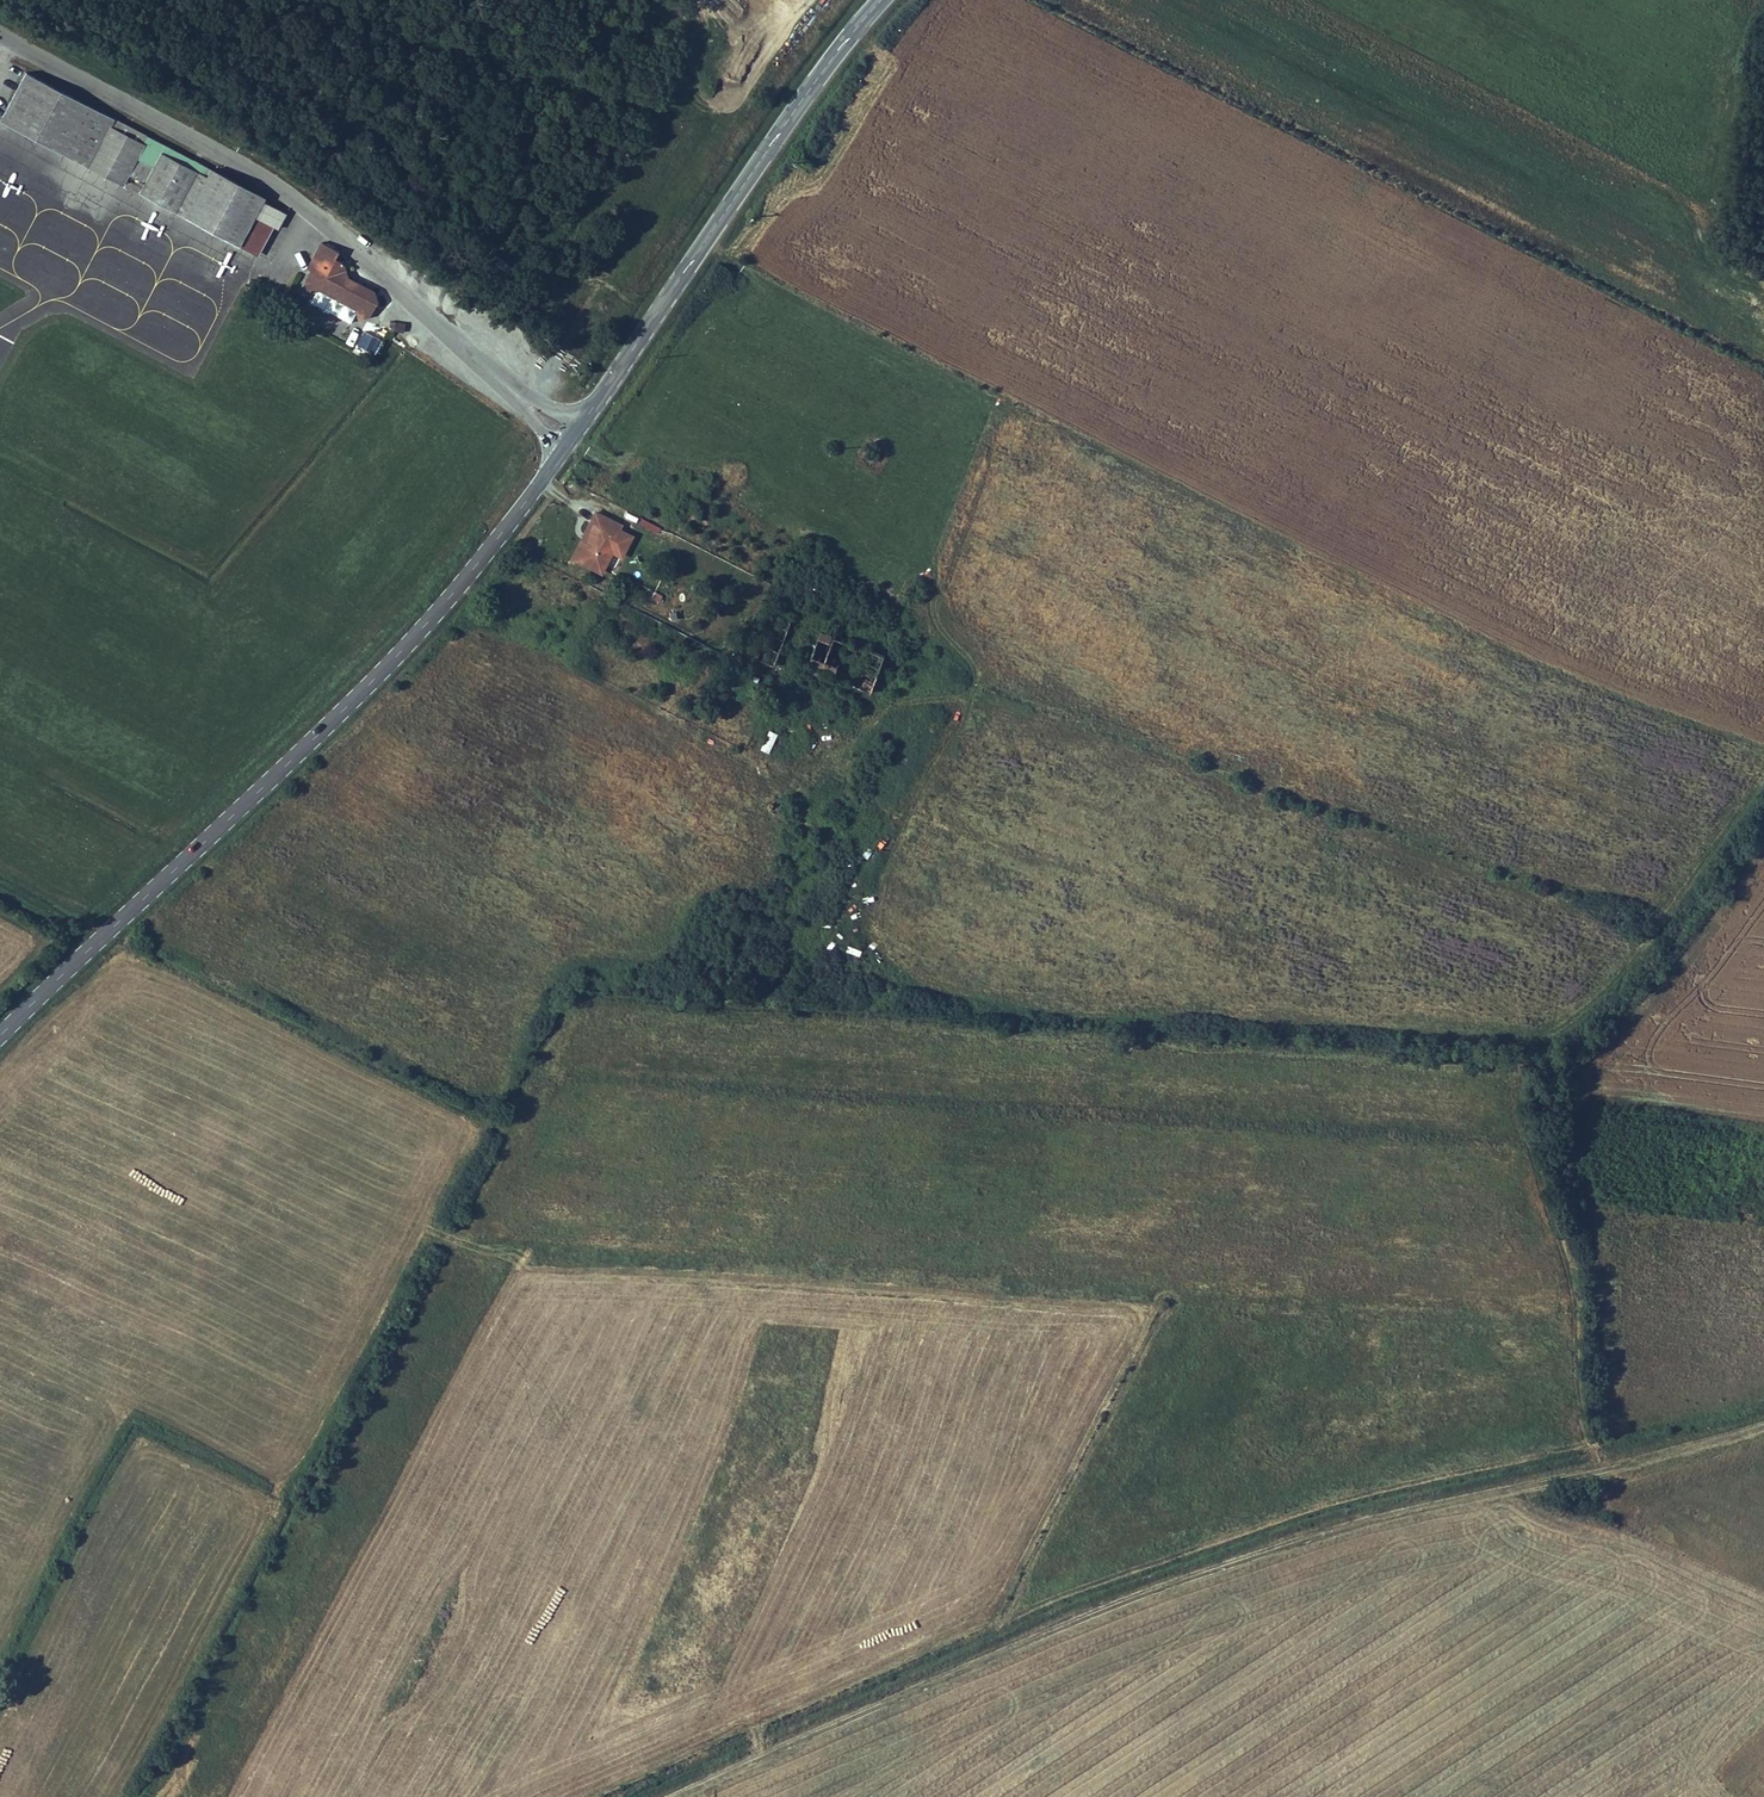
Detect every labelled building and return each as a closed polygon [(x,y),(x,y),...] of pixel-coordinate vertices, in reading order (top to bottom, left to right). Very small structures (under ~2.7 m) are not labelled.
[(111,110),(30,68),(3,121),(89,167),(113,120),(107,117),(111,110)] [(113,120),(89,167),(186,218),(215,162),(118,110),(113,120)] [(186,218),(258,256),(282,211),(266,200),(271,192),(215,162),(186,218)] [(323,237),(309,263),(314,265),(308,277),(313,292),(357,314),(373,314),(382,296),(379,287),(364,279),(344,268),(348,259),(339,253),(342,247),(323,237)] [(362,341),(359,348),(372,352),(375,345),(362,341)] [(593,508),(569,555),(598,569),(608,549),(618,554),(628,532),(616,526),(619,521),(593,508)] [(750,655),(768,662),(789,617),(771,609),(750,655)] [(817,625),(802,667),(865,690),(880,650),(817,625)] [(762,750),(771,752),(778,732),(768,729),(762,750)]
